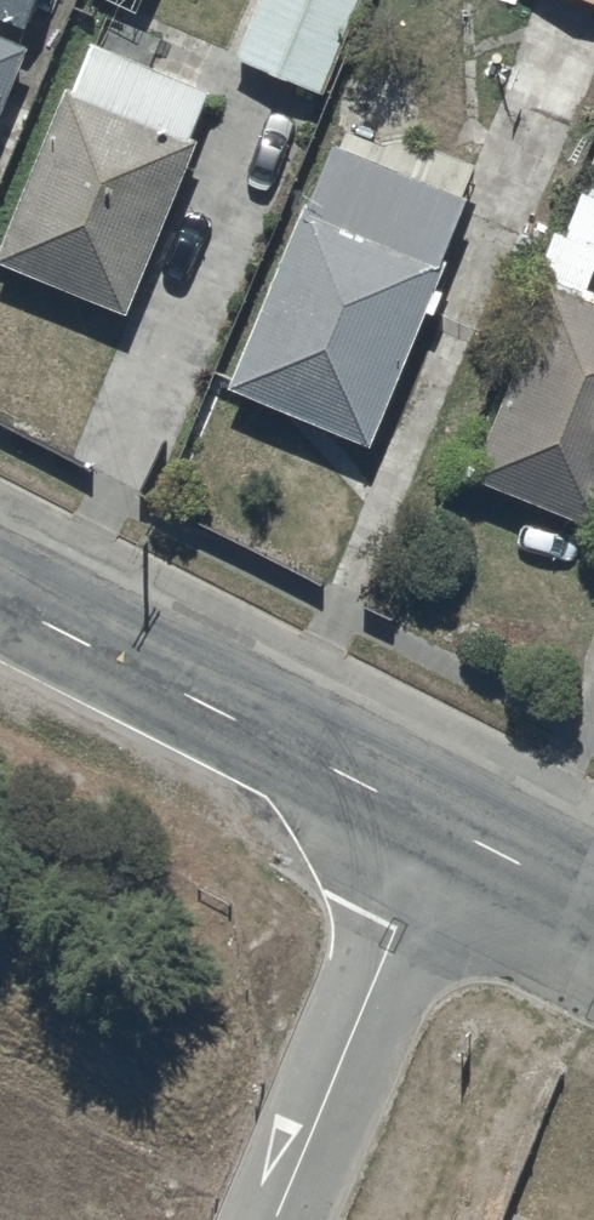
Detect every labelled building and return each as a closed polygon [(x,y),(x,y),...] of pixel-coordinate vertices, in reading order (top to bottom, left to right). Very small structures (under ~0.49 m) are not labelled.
[(32,35),(18,29),(31,0),(0,0),(0,111),(32,35)] [(237,50),(321,85),(357,0),(258,0),(237,50)] [(0,235),(0,253),(126,306),(196,136),(187,132),(207,85),(92,37),(72,84),(64,80),(0,235)] [(335,135),(228,376),(369,437),(466,193),(335,135)] [(538,265),(586,283),(593,262),(593,190),(583,185),(567,228),(554,223),(538,265)] [(468,469),(593,519),(593,294),(551,276),(468,469)]
